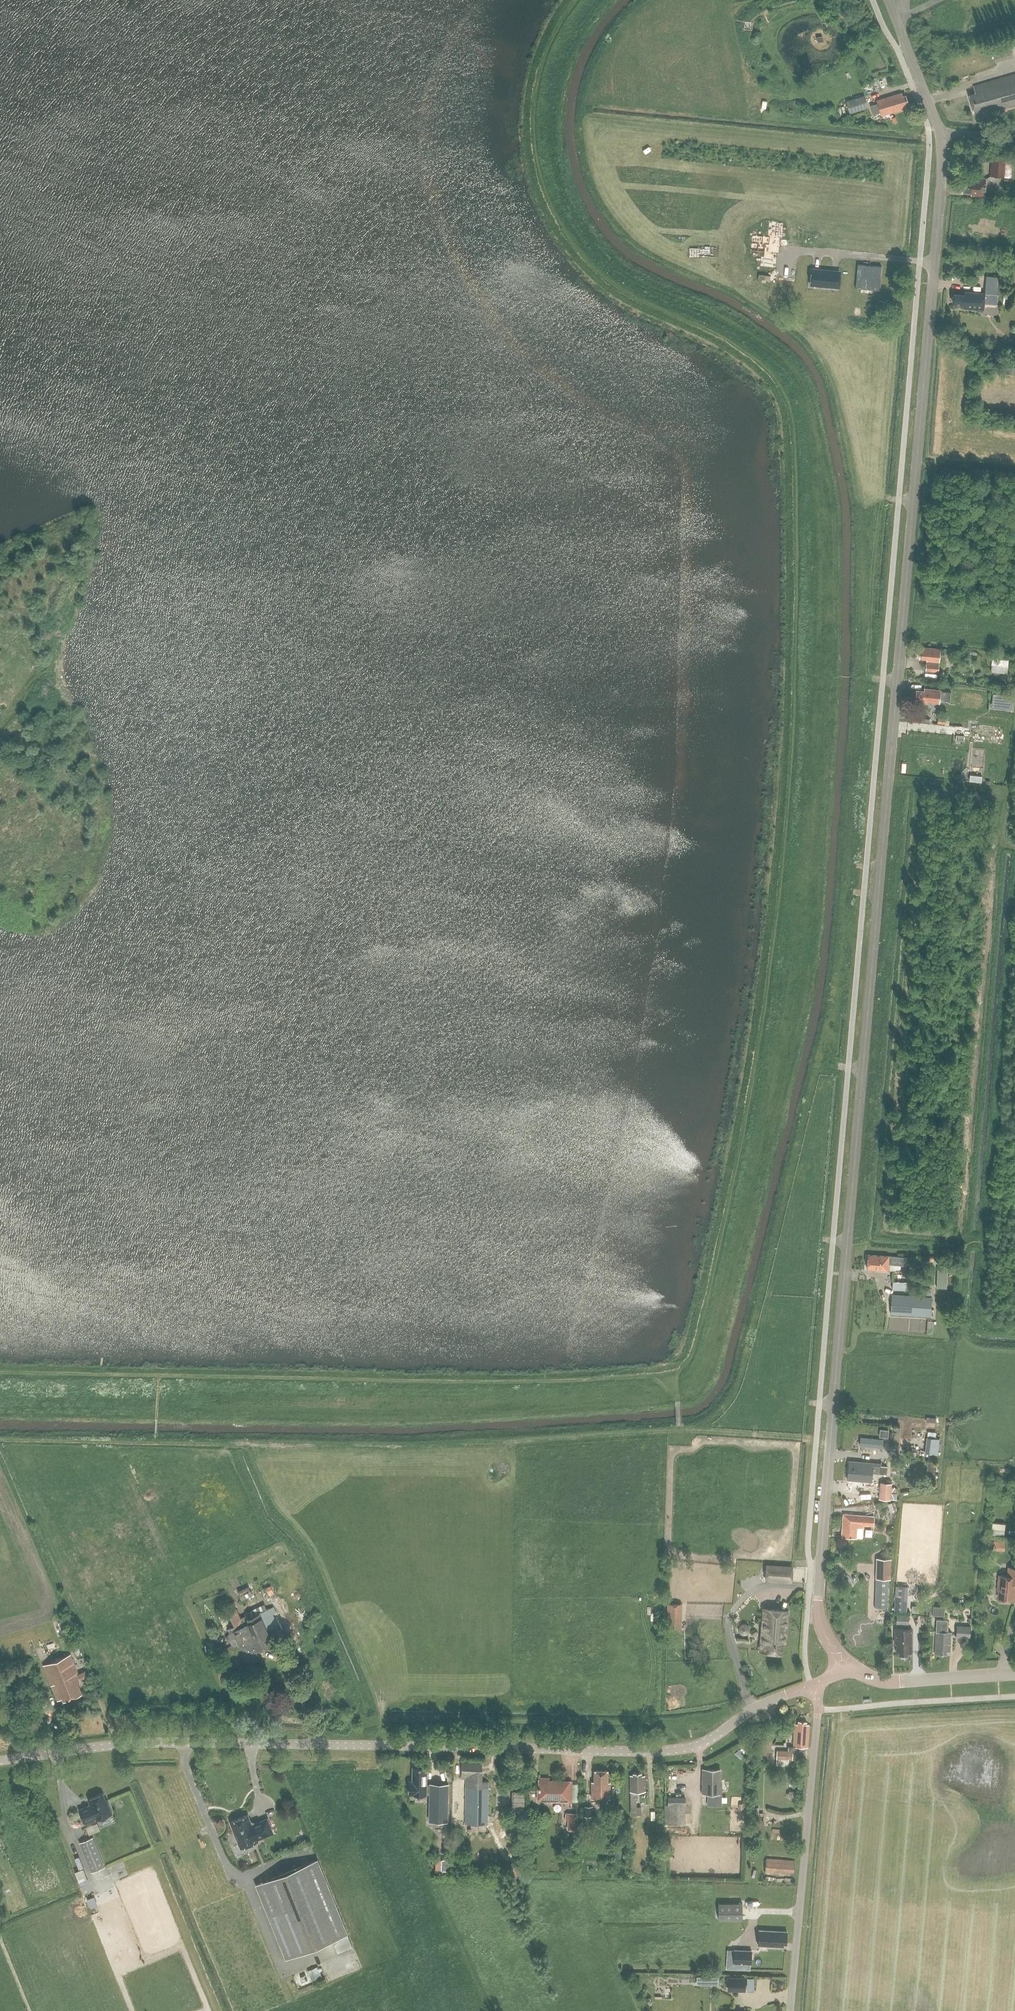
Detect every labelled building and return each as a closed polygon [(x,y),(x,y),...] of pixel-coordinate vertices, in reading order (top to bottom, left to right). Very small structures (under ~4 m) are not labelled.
[(996,63),(1014,57),(1011,46),(993,52),(996,63)] [(1002,78),(973,86),(975,93),(968,95),(973,111),(986,107),(988,111),(995,109),(996,111),(1014,106),(1014,75),(1002,78)] [(904,104),(907,103),(905,95),(902,96),(901,93),(876,101),(881,116),(905,108),(904,104)] [(850,114),(868,108),(865,96),(846,102),(850,114)] [(1010,159),(990,157),(988,175),(1008,177),(1010,159)] [(984,195),(985,179),(972,178),(972,180),(963,180),(962,192),(973,193),(973,194),(984,195)] [(774,265),(779,265),(780,247),(775,247),(775,230),(764,230),(764,246),(747,245),(747,265),(762,266),(762,269),(758,269),(758,280),(775,281),(775,269),(774,269),(774,265)] [(856,288),(879,290),(882,266),(858,264),(856,288)] [(809,269),(807,288),(839,290),(840,272),(809,269)] [(983,309),(983,303),(997,304),(999,285),(986,284),(985,293),(964,291),(964,295),(954,294),(953,303),(962,304),(962,307),(983,309)] [(1011,374),(1014,360),(1007,359),(1004,372),(1011,374)] [(938,662),(940,649),(923,647),(923,650),(919,650),(919,658),(926,659),(926,661),(927,661),(938,662)] [(1009,660),(992,659),(991,672),(1007,673),(1009,660)] [(938,671),(939,665),(927,664),(926,664),(925,671),(938,672),(938,671)] [(939,703),(939,702),(950,703),(951,692),(940,691),(940,690),(924,688),(924,691),(916,690),(915,698),(923,699),(923,701),(939,703)] [(993,693),(992,704),(1011,706),(1013,696),(993,693)] [(906,1258),(902,1257),(867,1255),(866,1268),(887,1270),(888,1264),(906,1265),(906,1258)] [(947,1269),(937,1268),(937,1288),(947,1288),(947,1269)] [(929,1316),(930,1296),(891,1293),(890,1314),(929,1316)] [(880,1430),(879,1437),(888,1438),(889,1431),(880,1430)] [(886,1448),(887,1439),(862,1436),(861,1444),(886,1448)] [(927,1438),(925,1453),(937,1454),(938,1450),(939,1443),(939,1439),(927,1438)] [(849,1461),(848,1479),(871,1481),(872,1473),(886,1474),(887,1466),(880,1466),(880,1464),(873,1463),(849,1461)] [(892,1483),(881,1482),(879,1498),(890,1499),(897,1499),(897,1493),(891,1493),(892,1483)] [(843,1513),(842,1536),(856,1537),(862,1537),(863,1528),(864,1528),(864,1524),(873,1525),(874,1515),(843,1513)] [(990,1539),(990,1549),(1004,1549),(1004,1540),(990,1539)] [(876,1579),(889,1580),(891,1580),(891,1559),(876,1559),(876,1579)] [(766,1565),(766,1577),(792,1579),(793,1567),(766,1565)] [(1008,1568),(1008,1577),(999,1576),(998,1586),(1000,1586),(999,1600),(1014,1601),(1014,1568),(1008,1568)] [(888,1607),(889,1580),(876,1579),(875,1607),(888,1607)] [(249,1586),(238,1592),(242,1601),(253,1595),(249,1586)] [(255,1651),(288,1637),(274,1606),(267,1609),(264,1604),(246,1612),(247,1614),(238,1618),(242,1626),(232,1630),(247,1664),(259,1659),(255,1651)] [(680,1628),(680,1604),(668,1604),(668,1628),(680,1628)] [(947,1615),(947,1605),(934,1605),(934,1615),(947,1615)] [(760,1649),(780,1650),(781,1641),(784,1641),(786,1608),(763,1607),(760,1649)] [(909,1616),(897,1615),(897,1623),(909,1623),(909,1616)] [(951,1632),(948,1632),(949,1621),(937,1620),(935,1653),(946,1654),(946,1651),(950,1651),(951,1632)] [(957,1626),(957,1636),(970,1637),(971,1627),(957,1626)] [(908,1653),(912,1653),(912,1629),(895,1629),(895,1644),(896,1644),(896,1652),(899,1652),(899,1655),(908,1654),(908,1653)] [(82,1681),(87,1679),(85,1672),(79,1674),(71,1656),(44,1666),(58,1703),(63,1701),(64,1703),(83,1696),(78,1685),(82,1683),(82,1681)] [(794,1723),(793,1751),(777,1750),(777,1758),(782,1758),(789,1758),(792,1759),(802,1759),(803,1747),(808,1747),(810,1724),(807,1724),(807,1721),(799,1721),(798,1724),(794,1723)] [(466,1778),(465,1805),(465,1824),(488,1824),(488,1781),(482,1781),(482,1762),(462,1762),(461,1778),(466,1778)] [(448,1784),(430,1784),(426,1784),(426,1775),(427,1767),(415,1767),(413,1767),(413,1781),(410,1781),(409,1794),(430,1795),(429,1821),(447,1822),(448,1784)] [(610,1797),(610,1781),(608,1781),(608,1769),(595,1769),(595,1780),(593,1780),(592,1797),(610,1797)] [(703,1769),(702,1793),(708,1793),(722,1793),(722,1780),(720,1780),(720,1769),(703,1769)] [(632,1775),(630,1775),(630,1790),(646,1790),(645,1774),(642,1774),(642,1772),(632,1772),(632,1775)] [(571,1801),(571,1780),(549,1780),(549,1777),(539,1777),(539,1798),(547,1798),(547,1800),(571,1801)] [(96,1819),(112,1813),(108,1804),(107,1803),(103,1792),(88,1798),(90,1804),(79,1809),(84,1822),(96,1818),(96,1819)] [(722,1793),(708,1793),(707,1805),(721,1806),(722,1793)] [(525,1824),(525,1795),(513,1795),(513,1824),(525,1824)] [(664,1804),(664,1824),(681,1824),(681,1805),(685,1805),(685,1797),(669,1796),(668,1804),(664,1804)] [(592,1806),(584,1806),(584,1816),(592,1816),(592,1806)] [(577,1813),(565,1813),(565,1821),(568,1821),(567,1830),(577,1830),(577,1813)] [(251,1825),(247,1815),(230,1821),(241,1847),(258,1840),(257,1839),(273,1832),(267,1818),(251,1825)] [(751,1833),(764,1833),(764,1820),(751,1820),(751,1833)] [(105,1867),(93,1837),(79,1843),(91,1872),(105,1867)] [(794,1872),(795,1861),(766,1858),(765,1873),(790,1875),(791,1872),(794,1872)] [(317,1859),(256,1884),(287,1958),(333,1939),(338,1950),(353,1944),(317,1859)] [(518,1863),(509,1867),(513,1877),(522,1873),(518,1863)] [(97,1896),(90,1898),(93,1906),(100,1904),(97,1896)] [(719,1920),(742,1920),(742,1903),(719,1903),(719,1920)] [(787,1930),(759,1929),(758,1945),(783,1945),(783,1942),(787,1942),(787,1930)] [(751,1965),(752,1950),(734,1949),(733,1964),(751,1965)] [(310,1970),(315,1982),(325,1977),(320,1966),(310,1970)] [(722,1983),(721,1975),(710,1975),(710,1984),(722,1983)] [(729,1978),(728,1990),(745,1990),(745,1978),(729,1978)]
